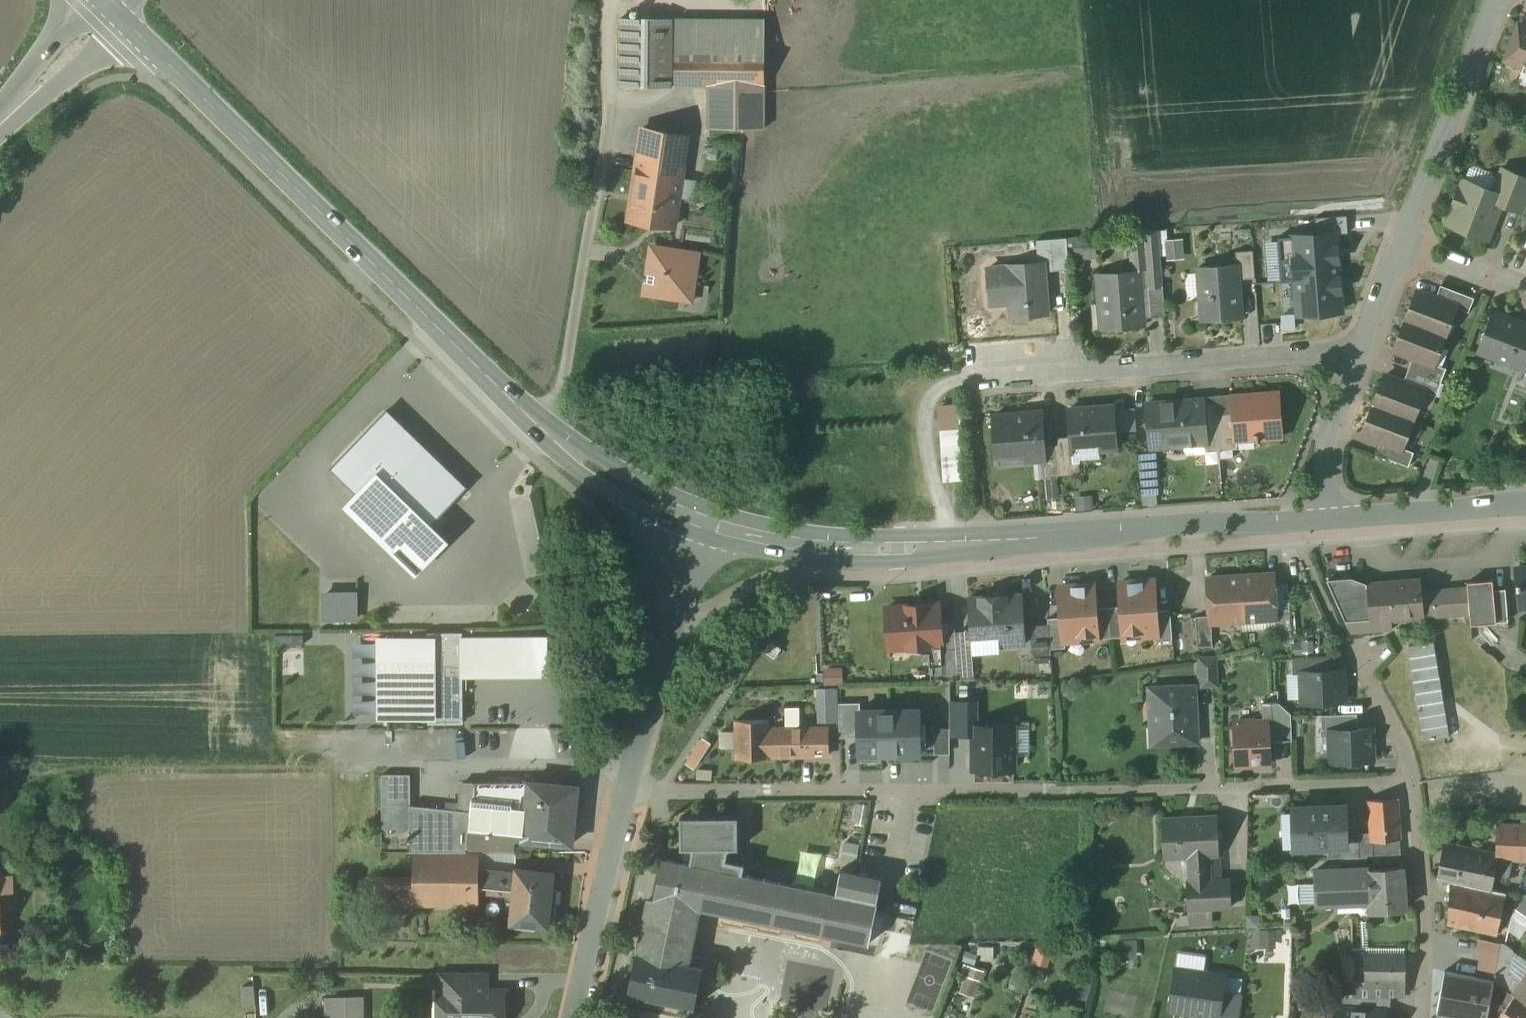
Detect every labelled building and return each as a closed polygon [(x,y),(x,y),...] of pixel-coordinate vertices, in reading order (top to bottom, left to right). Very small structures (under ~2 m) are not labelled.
[(760,21),(613,19),(613,89),(705,90),(705,132),(759,132),(760,21)] [(1513,19),(1497,61),(1525,72),(1525,24),(1513,19)] [(686,137),(637,130),(622,224),(672,231),(686,137)] [(1436,227),(1486,246),(1500,211),(1521,220),(1525,208),(1525,174),(1504,166),(1493,194),(1455,179),(1436,227)] [(1348,217),(1309,220),(1313,258),(1352,255),(1348,217)] [(1125,271),(1085,274),(1088,334),(1135,332),(1133,290),(1166,287),(1162,230),(1123,235),(1125,271)] [(697,254),(651,248),(645,293),(691,300),(697,254)] [(1339,261),(1286,263),(1290,323),(1342,319),(1339,261)] [(1041,262),(975,267),(979,313),(997,311),(999,325),(1047,322),(1041,262)] [(1241,264),(1191,268),(1194,328),(1246,325),(1241,264)] [(1441,285),(1435,299),(1456,307),(1468,312),(1474,298),(1441,285)] [(1435,299),(1417,292),(1406,321),(1445,336),(1456,307),(1435,299)] [(1494,312),(1479,352),(1524,369),(1525,363),(1525,325),(1494,312)] [(1406,321),(1394,349),(1413,357),(1434,364),(1445,336),(1406,321)] [(1434,364),(1413,357),(1408,370),(1441,382),(1447,368),(1434,364)] [(1408,370),(1403,383),(1423,391),(1423,392),(1436,397),(1441,382),(1408,370)] [(1403,383),(1385,376),(1373,405),(1412,420),(1423,392),(1423,391),(1403,383)] [(1277,394),(1221,398),(1227,445),(1281,440),(1277,394)] [(1204,398),(1134,405),(1138,453),(1209,446),(1204,398)] [(937,482),(959,481),(955,404),(934,405),(937,482)] [(1113,404),(1056,408),(1059,459),(1116,455),(1113,404)] [(1373,405),(1362,434),(1381,441),(1401,449),(1402,448),(1412,420),(1373,405)] [(462,484),(384,406),(325,465),(351,490),(339,501),(410,572),(444,539),(426,521),(462,484)] [(1039,407),(983,412),(988,466),(1044,461),(1039,407)] [(1414,453),(1402,448),(1401,449),(1381,441),(1376,454),(1408,467),(1414,453)] [(1278,624),(1273,568),(1232,572),(1237,628),(1278,624)] [(1515,569),(1517,583),(1516,583),(1519,608),(1525,607),(1525,568),(1515,569)] [(1237,628),(1232,572),(1192,575),(1197,632),(1237,628)] [(1419,576),(1357,580),(1360,620),(1422,616),(1419,581),(1419,576)] [(1492,624),(1488,576),(1419,581),(1422,616),(1464,613),(1465,626),(1492,624)] [(1159,578),(1108,580),(1111,641),(1162,638),(1159,578)] [(1360,620),(1357,580),(1346,581),(1326,582),(1345,621),(1360,620)] [(1052,584),(1045,584),(1049,652),(1097,649),(1093,582),(1052,584)] [(354,622),(353,591),(315,592),(317,623),(354,622)] [(1020,591),(956,595),(958,648),(1023,644),(1020,591)] [(880,646),(935,644),(934,604),(879,605),(880,646)] [(550,635),(374,636),(374,729),(463,728),(463,685),(551,684),(550,635)] [(951,653),(927,654),(928,680),(952,679),(951,653)] [(1340,658),(1287,662),(1290,707),(1343,704),(1340,658)] [(1212,660),(1196,660),(1197,687),(1212,687),(1212,660)] [(1466,704),(1466,706),(1485,701),(1478,673),(1443,681),(1449,708),(1466,704)] [(833,687),(814,687),(814,722),(834,722),(833,702),(833,687)] [(1192,687),(1144,689),(1146,748),(1194,746),(1192,687)] [(1411,695),(1415,716),(1440,710),(1435,691),(1422,694),(1421,693),(1411,695)] [(979,698),(943,699),(944,740),(967,740),(968,768),(1015,767),(1015,720),(979,720),(979,698)] [(854,713),(854,702),(833,702),(834,722),(834,739),(855,738),(854,713)] [(1475,743),(1466,706),(1466,704),(1449,708),(1440,710),(1415,716),(1426,762),(1448,757),(1446,750),(1475,743)] [(781,727),(798,726),(797,707),(780,708),(781,727)] [(909,712),(854,713),(855,738),(855,758),(911,757),(909,712)] [(1267,718),(1221,720),(1224,773),(1270,770),(1267,718)] [(758,720),(730,720),(730,757),(821,757),(821,732),(758,733),(758,720)] [(1366,725),(1318,726),(1319,769),(1368,768),(1366,725)] [(697,738),(682,764),(691,769),(706,743),(697,738)] [(408,774),(379,774),(381,828),(406,827),(406,849),(568,850),(574,783),(460,782),(457,809),(409,804),(408,774)] [(1396,796),(1362,798),(1364,845),(1399,843),(1396,796)] [(1341,808),(1286,810),(1287,853),(1342,851),(1341,808)] [(1219,815),(1154,817),(1156,867),(1179,867),(1180,922),(1231,921),(1230,885),(1209,886),(1208,867),(1221,867),(1219,815)] [(736,869),(737,862),(718,860),(724,845),(731,845),(732,816),(676,817),(676,846),(685,846),(682,863),(871,903),(877,875),(833,867),(829,888),(736,869)] [(854,856),(855,845),(841,842),(839,854),(854,856)] [(1494,854),(1439,845),(1433,882),(1488,891),(1494,854)] [(682,863),(650,857),(621,994),(683,1007),(692,964),(681,962),(691,913),(691,915),(860,949),(871,903),(682,863)] [(472,861),(411,860),(410,908),(471,908),(472,861)] [(1362,863),(1301,867),(1304,913),(1357,910),(1357,915),(1403,912),(1400,868),(1363,870),(1362,863)] [(551,873),(507,869),(503,926),(547,929),(551,873)] [(1500,896),(1446,887),(1439,930),(1493,939),(1500,896)] [(1505,933),(1523,937),(1525,924),(1525,894),(1513,892),(1505,933)] [(1250,962),(1285,962),(1286,929),(1250,928),(1250,962)] [(1048,966),(1053,942),(1035,938),(1030,962),(1048,966)] [(1475,939),(1471,971),(1492,973),(1495,941),(1475,939)] [(1405,955),(1354,955),(1352,995),(1362,995),(1391,995),(1405,995),(1405,955)] [(957,993),(976,997),(982,969),(962,965),(957,993)] [(1224,975),(1176,968),(1170,1010),(1217,1017),(1224,975)] [(1445,972),(1438,1013),(1466,1017),(1488,1017),(1494,980),(1445,972)] [(436,975),(437,995),(429,996),(430,1017),(500,1017),(499,993),(476,994),(475,973),(436,975)] [(1511,993),(1515,996),(1525,1004),(1525,973),(1511,993)] [(1391,995),(1362,995),(1361,1010),(1384,1011),(1389,1012),(1391,995)] [(1515,996),(1497,1017),(1525,1017),(1525,1004),(1515,996)] [(322,999),(322,1017),(358,1017),(358,999),(322,999)] [(1336,1008),(1336,1017),(1384,1017),(1384,1011),(1361,1010),(1336,1008)]
